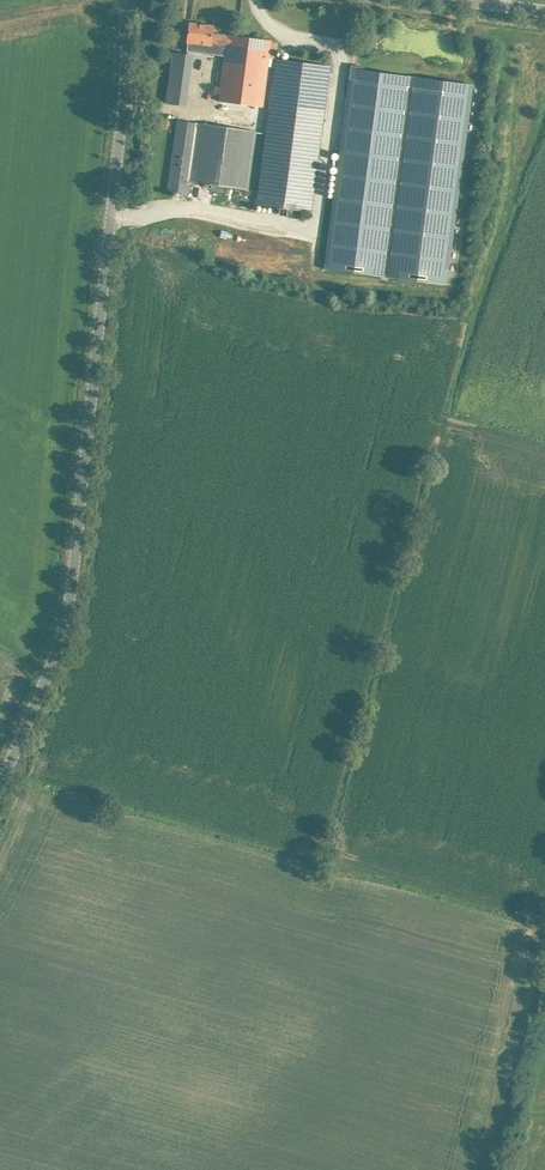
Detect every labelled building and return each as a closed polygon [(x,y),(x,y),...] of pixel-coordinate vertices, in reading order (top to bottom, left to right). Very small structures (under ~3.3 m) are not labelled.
[(212,44),(213,33),(214,26),(190,23),(188,42),(211,45),(212,44)] [(369,26),(366,33),(373,36),(376,28),(369,26)] [(225,55),(226,46),(227,35),(213,33),(212,44),(211,45),(210,53),(225,55)] [(227,34),(227,35),(226,46),(225,55),(219,101),(231,103),(263,106),(270,52),(272,40),(227,34)] [(190,54),(171,51),(163,102),(182,105),(190,54)] [(275,59),(256,205),(311,212),(331,66),(275,59)] [(350,69),(324,268),(447,284),(473,85),(350,69)] [(190,181),(199,123),(178,120),(168,190),(189,193),(190,181)] [(257,131),(199,123),(190,181),(248,190),(257,131)]
